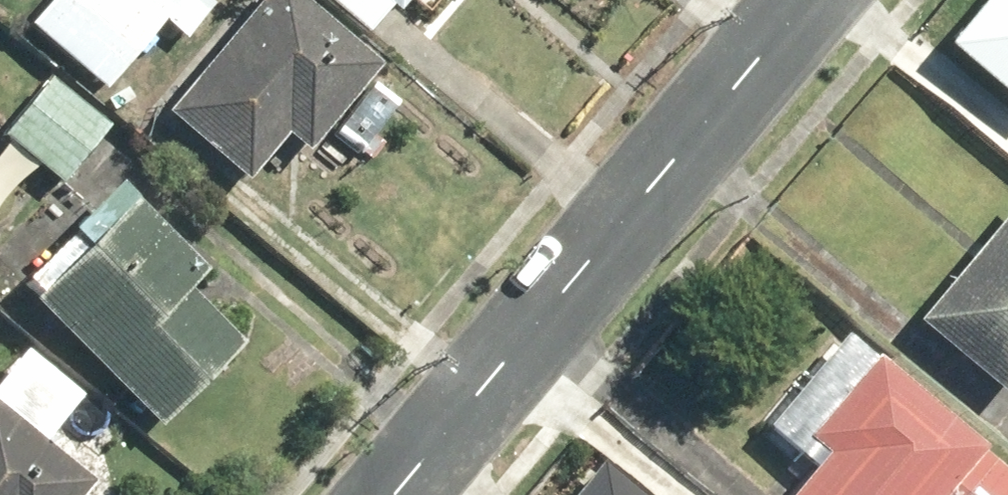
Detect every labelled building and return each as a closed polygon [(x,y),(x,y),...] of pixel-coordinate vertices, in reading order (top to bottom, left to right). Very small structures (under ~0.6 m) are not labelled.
[(27,32),(101,87),(158,12),(142,0),(51,0),(27,32)] [(148,126),(245,219),(372,88),(280,0),(270,0),(148,126)] [(352,36),(369,16),(380,27),(406,0),(309,0),(352,36)] [(949,36),(1007,83),(1007,0),(979,0),(949,36)] [(100,127),(31,78),(0,121),(0,150),(56,189),(100,127)] [(997,398),(1007,384),(1007,208),(1003,204),(907,331),(997,398)] [(119,213),(24,303),(145,432),(241,342),(119,213)] [(964,458),(825,343),(748,435),(792,471),(773,494),(933,494),(964,458)] [(0,440),(0,494),(73,494),(0,440)] [(602,447),(562,494),(660,494),(602,447)] [(972,469),(952,494),(1006,494),(972,469)]
